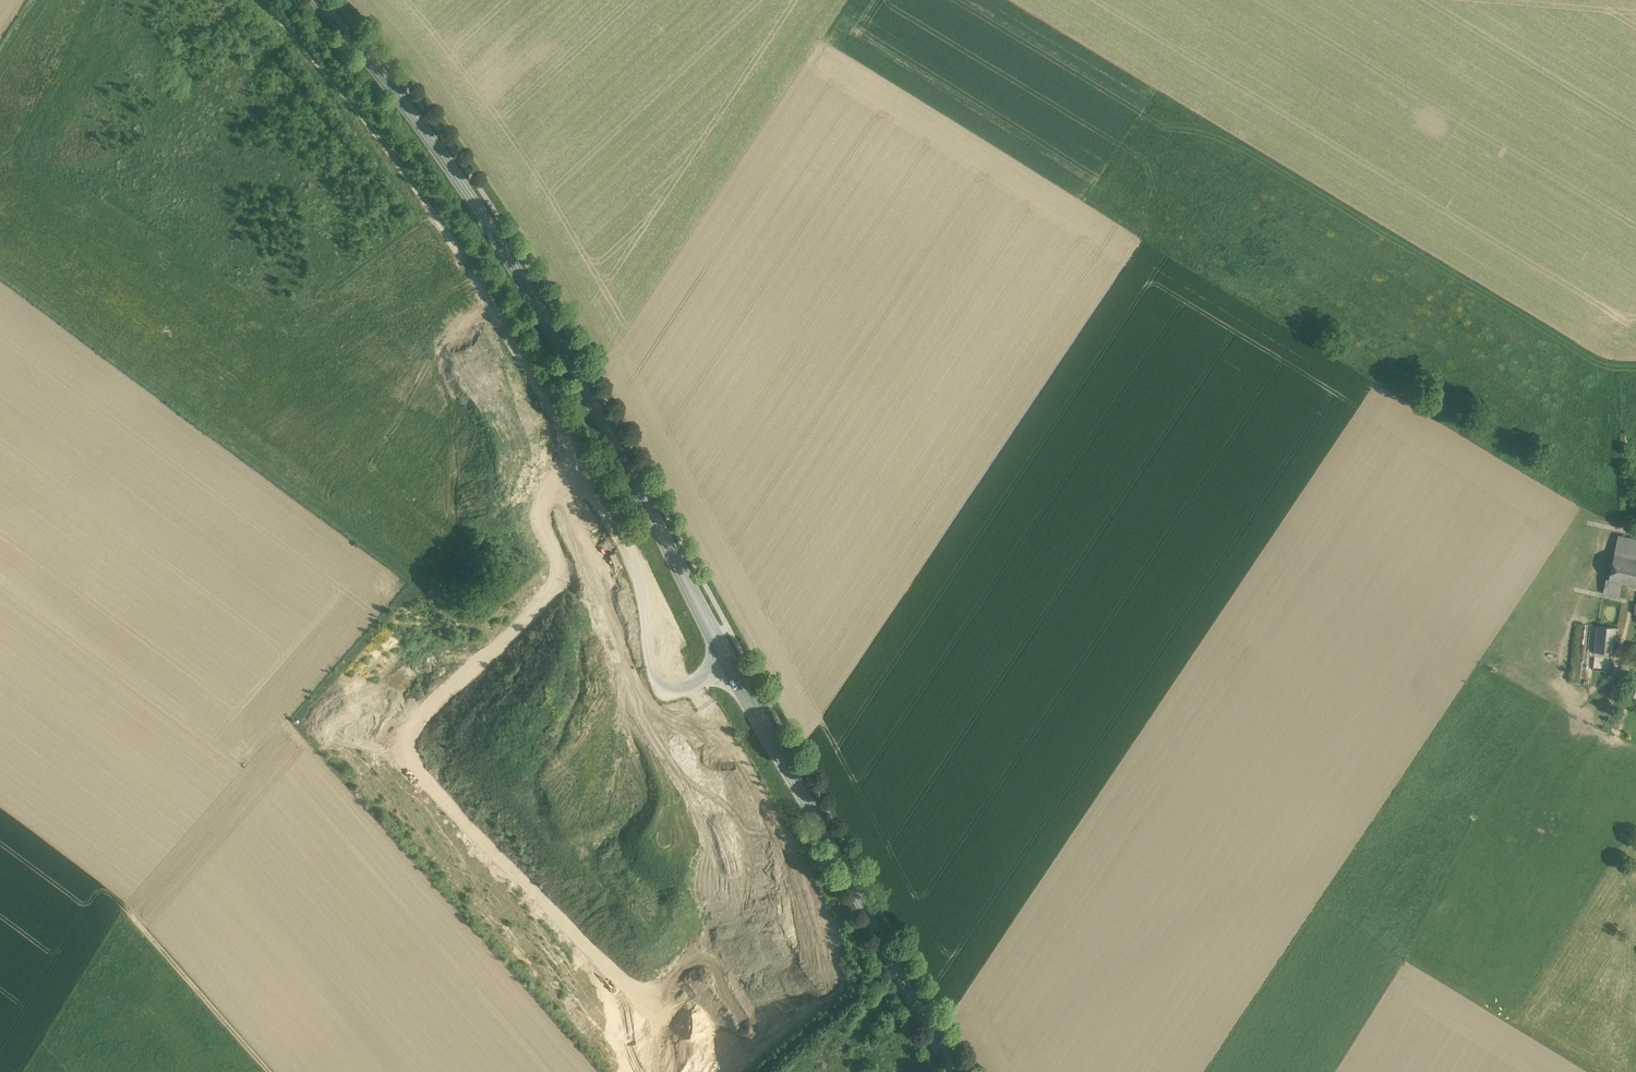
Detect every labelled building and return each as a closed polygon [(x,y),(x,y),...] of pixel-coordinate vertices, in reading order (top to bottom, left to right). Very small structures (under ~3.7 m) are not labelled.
[(1618,536),(1614,554),(1635,558),(1635,540),(1618,536)] [(616,552),(610,553),(613,566),(619,565),(616,552)] [(1614,554),(1609,579),(1609,580),(1616,581),(1635,586),(1635,558),(1614,554)] [(1616,581),(1609,580),(1609,579),(1606,579),(1603,593),(1613,595),(1616,581)] [(1616,629),(1598,626),(1594,651),(1612,654),(1616,629)]
